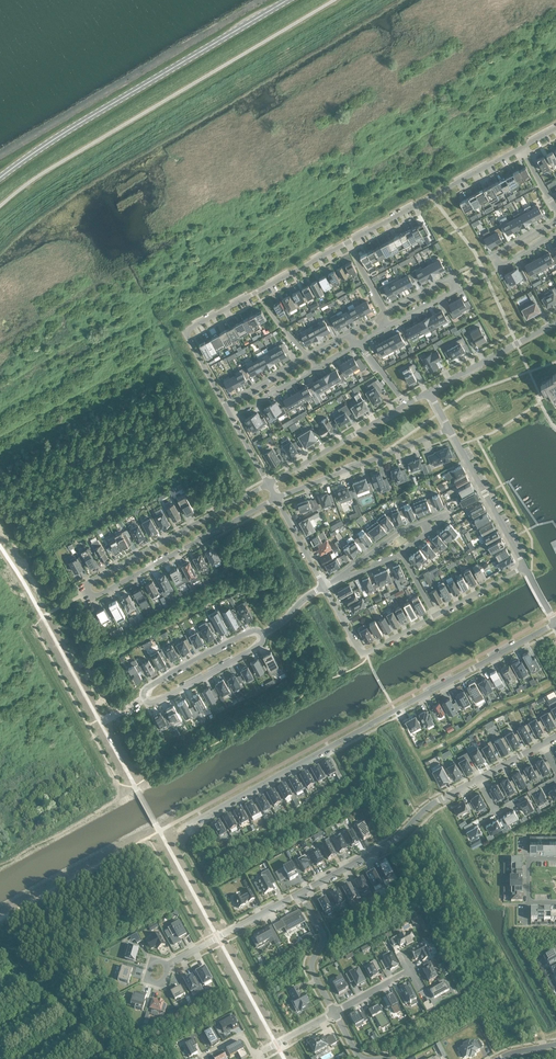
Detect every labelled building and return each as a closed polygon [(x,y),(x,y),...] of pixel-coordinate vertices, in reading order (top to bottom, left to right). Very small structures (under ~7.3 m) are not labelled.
[(546,155),(553,167),(555,165),(555,158),(553,152),(546,155)] [(544,157),(537,160),(543,171),(547,169),(549,173),(552,171),(544,157)] [(524,180),(525,181),(531,178),(527,170),(528,170),(526,166),(520,169),(521,170),(519,171),(519,170),(524,180)] [(519,170),(513,173),(518,184),(524,180),(519,170)] [(505,178),(510,187),(511,188),(519,184),(518,184),(513,173),(505,178)] [(504,191),(510,187),(505,178),(498,181),(504,191)] [(504,191),(498,181),(492,185),(497,195),(504,191)] [(483,190),(488,198),(491,203),(499,199),(497,195),(492,185),(483,190)] [(483,190),(475,194),(481,204),(480,203),(488,198),(483,190)] [(471,203),(474,208),(481,204),(475,194),(468,198),(469,200),(470,201),(470,202),(471,203)] [(469,200),(468,198),(465,200),(463,201),(462,202),(461,202),(460,202),(460,203),(461,204),(461,205),(462,206),(462,208),(463,208),(463,209),(463,210),(464,211),(465,211),(466,210),(468,209),(470,209),(470,208),(471,208),(473,207),(472,205),(471,203),(470,202),(470,201),(469,200)] [(537,218),(543,215),(537,204),(530,207),(532,209),(537,218)] [(531,221),(537,218),(532,209),(526,212),(531,221)] [(520,216),(525,224),(531,221),(526,212),(525,210),(519,213),(520,216)] [(520,216),(514,219),(519,228),(525,224),(520,216)] [(514,219),(509,222),(514,231),(519,228),(514,219)] [(501,223),(507,234),(514,231),(509,222),(507,220),(501,223)] [(431,244),(426,235),(429,234),(423,223),(417,226),(422,236),(427,245),(431,244)] [(416,239),(422,236),(417,226),(411,229),(416,239)] [(499,228),(490,232),(490,233),(496,244),(502,240),(499,235),(502,234),(499,228)] [(405,233),(411,244),(417,241),(416,239),(411,229),(405,233)] [(484,236),(481,237),(484,244),(487,242),(490,247),(496,244),(490,233),(490,232),(489,231),(483,234),(484,236)] [(405,246),(405,247),(411,244),(405,233),(399,236),(405,246)] [(405,246),(399,236),(393,239),(399,249),(405,246)] [(393,252),(393,253),(399,249),(393,239),(388,242),(393,252)] [(386,256),(393,252),(388,242),(380,246),(386,256)] [(380,246),(374,250),(379,259),(386,256),(380,246)] [(374,250),(367,253),(372,263),(379,259),(374,250)] [(555,263),(555,259),(555,256),(552,258),(549,252),(543,256),(549,267),(555,263)] [(367,253),(360,257),(366,268),(373,265),(372,263),(367,253)] [(549,267),(543,256),(537,259),(543,270),(549,267)] [(432,260),(433,263),(438,272),(444,268),(438,257),(432,260)] [(537,273),(543,270),(537,259),(531,262),(537,273)] [(351,275),(357,272),(352,262),(345,265),(351,275)] [(531,277),(537,273),(531,262),(525,265),(531,277)] [(438,272),(433,263),(428,266),(432,275),(438,272)] [(342,280),(348,276),(343,266),(337,270),(342,280)] [(432,275),(428,266),(422,269),(427,278),(432,275)] [(427,278),(422,269),(421,267),(412,272),(415,277),(418,276),(421,281),(427,278)] [(520,273),(517,268),(511,272),(517,283),(526,278),(523,272),(520,273)] [(340,282),(334,271),(328,274),(328,275),(334,285),(340,282)] [(511,272),(505,275),(508,280),(505,282),(508,288),(517,283),(511,272)] [(413,284),(408,275),(402,278),(407,287),(413,284)] [(326,276),(319,279),(325,290),(331,286),(326,276)] [(407,287),(402,278),(396,281),(401,290),(407,287)] [(401,290),(396,281),(395,279),(389,282),(395,293),(401,290)] [(317,281),(311,284),(317,297),(324,293),(317,281)] [(389,297),(395,293),(389,282),(383,285),(389,297)] [(314,297),(308,285),(302,289),(308,300),(314,297)] [(551,305),(554,303),(555,302),(555,297),(555,296),(555,290),(555,287),(551,289),(553,292),(550,294),(549,292),(545,294),(546,296),(542,298),(547,307),(551,305)] [(300,290),(292,294),(298,305),(305,301),(300,290)] [(290,295),(283,299),(289,311),(296,307),(290,295)] [(533,304),(522,310),(527,318),(532,315),(534,314),(535,314),(540,311),(536,303),(537,302),(533,295),(529,297),(533,304)] [(464,303),(461,298),(455,301),(461,312),(470,307),(467,301),(464,303)] [(284,307),(280,301),(277,302),(278,303),(274,305),(276,309),(277,309),(280,315),(284,313),(288,318),(289,317),(286,310),(284,311),(282,308),(283,307),(284,307)] [(371,310),(367,301),(361,304),(365,313),(371,310)] [(455,301),(449,304),(452,309),(449,311),(452,317),(461,312),(455,301)] [(365,313),(361,304),(355,307),(360,316),(365,313)] [(360,316),(355,307),(349,310),(354,319),(360,316)] [(354,319),(349,310),(343,313),(348,322),(354,319)] [(448,322),(447,319),(442,310),(436,314),(442,325),(448,322)] [(258,322),(266,318),(262,311),(254,315),(258,322)] [(348,322),(343,313),(337,317),(342,325),(348,322)] [(436,328),(442,325),(436,314),(430,317),(435,326),(436,328)] [(248,318),(255,329),(256,331),(262,328),(258,322),(254,315),(248,318)] [(337,317),(331,320),(336,329),(342,325),(337,317)] [(435,326),(430,317),(424,320),(429,329),(435,326)] [(243,321),(248,331),(249,332),(255,329),(248,318),(243,321)] [(318,323),(319,325),(324,334),(330,331),(324,320),(318,323)] [(430,331),(429,329),(424,320),(419,323),(423,332),(425,334),(430,331)] [(240,335),(248,331),(243,321),(242,321),(235,325),(234,326),(235,326),(240,335)] [(423,332),(419,323),(413,326),(418,335),(423,332)] [(324,334),(319,325),(313,329),(318,337),(324,334)] [(235,326),(227,330),(232,339),(240,335),(235,326)] [(306,329),(312,341),(318,337),(313,329),(312,326),(306,329)] [(413,326),(407,330),(412,339),(418,335),(413,326)] [(477,344),(478,345),(487,340),(484,335),(483,335),(482,333),(482,332),(480,327),(470,332),(473,338),(474,337),(476,339),(475,340),(475,341),(474,341),(474,340),(471,342),(474,347),(477,346),(476,345),(477,344)] [(306,344),(312,341),(306,329),(300,333),(306,344)] [(220,334),(224,342),(226,345),(230,343),(232,347),(235,345),(227,330),(220,334)] [(399,333),(393,336),(398,345),(399,348),(405,344),(399,333)] [(213,337),(211,339),(216,347),(218,346),(222,344),(224,342),(220,334),(218,335),(213,337)] [(399,348),(398,345),(393,336),(387,340),(394,351),(399,348)] [(211,338),(205,342),(212,353),(217,350),(216,347),(211,339),(211,338)] [(456,356),(465,351),(462,346),(466,344),(462,338),(456,342),(458,344),(447,350),(450,355),(447,356),(450,361),(457,357),(456,356)] [(388,354),(394,351),(387,340),(382,343),(387,352),(388,354)] [(205,342),(200,345),(206,357),(212,354),(212,353),(205,342)] [(388,354),(387,352),(382,343),(376,346),(382,357),(388,354)] [(274,348),(276,350),(281,359),(287,356),(280,344),(274,348)] [(281,359),(276,350),(270,353),(275,362),(281,359)] [(269,351),(263,354),(269,365),(275,362),(270,353),(269,351)] [(438,367),(435,362),(441,359),(438,352),(432,356),(431,355),(423,359),(425,364),(424,364),(427,369),(428,368),(430,371),(432,370),(433,371),(436,369),(436,368),(438,367)] [(263,368),(269,365),(263,354),(257,357),(258,360),(263,368)] [(353,357),(347,361),(354,372),(360,368),(362,371),(366,368),(360,359),(356,361),(353,357)] [(246,371),(248,369),(251,375),(257,372),(253,363),(251,360),(242,365),(246,371)] [(263,368),(258,360),(253,363),(257,372),(263,368)] [(347,361),(341,364),(344,369),(341,371),(345,377),(346,378),(349,376),(348,375),(354,372),(347,361)] [(409,368),(402,371),(409,383),(416,379),(413,373),(416,371),(412,364),(409,366),(409,368)] [(235,373),(236,375),(241,384),(247,381),(241,369),(235,373)] [(339,375),(336,370),(330,373),(335,382),(337,384),(345,379),(342,373),(339,375)] [(335,382),(330,373),(324,377),(330,385),(335,382)] [(542,384),(546,391),(549,389),(552,394),(555,392),(555,374),(553,376),(553,377),(542,384)] [(241,384),(236,375),(230,378),(235,387),(241,384)] [(223,379),(224,381),(229,390),(235,387),(230,378),(229,376),(223,379)] [(319,380),(324,389),(325,391),(331,388),(330,385),(324,377),(319,380)] [(319,380),(313,383),(319,394),(325,391),(324,389),(319,380)] [(375,381),(371,384),(374,388),(367,392),(373,404),(377,401),(378,402),(382,400),(379,395),(380,395),(378,391),(381,389),(375,381)] [(269,386),(259,393),(262,398),(273,391),(269,386)] [(312,395),(307,387),(301,390),(306,399),(307,401),(314,398),(312,395)] [(306,399),(301,390),(295,393),(301,402),(306,399)] [(301,402),(295,393),(290,397),(295,405),(301,402)] [(354,396),(359,403),(352,407),(357,415),(368,408),(363,400),(359,393),(354,396)] [(290,397),(284,400),(290,411),(296,408),(295,405),(290,397)] [(276,402),(270,405),(277,416),(278,418),(286,413),(283,407),(280,409),(276,402)] [(267,413),(264,414),(269,423),(278,418),(277,416),(270,405),(264,409),(267,413)] [(344,423),(345,422),(346,422),(350,419),(347,415),(351,413),(346,405),(342,407),(345,412),(335,418),(339,426),(343,423),(344,423)] [(257,413),(251,416),(258,427),(258,428),(259,428),(267,423),(263,416),(260,418),(257,413)] [(251,416),(245,420),(248,425),(245,426),(249,432),(252,431),(253,432),(259,429),(259,428),(258,428),(258,427),(251,416)] [(322,436),(327,433),(326,432),(328,431),(329,432),(332,430),(332,429),(333,428),(327,418),(322,421),(325,426),(318,430),(322,436)] [(305,447),(309,444),(313,442),(312,442),(317,440),(314,436),(317,434),(313,428),(299,436),(305,447)] [(270,438),(265,441),(267,444),(268,444),(270,444),(271,446),(274,444),(270,438)] [(288,439),(282,443),(283,446),(290,456),(294,453),(297,451),(296,449),(299,448),(295,442),(292,444),(291,441),(290,442),(288,439)] [(264,454),(272,467),(280,462),(272,449),(271,450),(269,447),(266,449),(267,452),(264,454)] [(435,454),(428,456),(431,463),(433,463),(434,466),(439,464),(439,462),(443,460),(444,463),(449,461),(448,458),(452,457),(451,454),(452,454),(450,450),(449,447),(435,453),(435,454)] [(419,458),(416,460),(415,460),(413,461),(412,461),(413,461),(409,462),(412,470),(422,467),(425,474),(429,472),(425,463),(422,464),(419,458)] [(461,465),(446,473),(450,479),(464,471),(464,470),(465,470),(462,466),(461,466),(461,465)] [(404,482),(408,480),(404,469),(401,471),(399,467),(398,466),(398,467),(396,468),(396,467),(392,469),(392,470),(391,470),(393,473),(392,474),(393,478),(394,478),(396,481),(399,480),(400,480),(403,478),(404,482)] [(380,473),(373,476),(374,480),(373,481),(375,485),(376,485),(378,489),(385,486),(387,491),(391,489),(387,479),(383,480),(380,473)] [(454,480),(456,483),(453,485),(454,488),(457,486),(469,480),(466,474),(454,480)] [(366,479),(353,483),(357,492),(358,497),(370,492),(374,491),(371,483),(367,484),(366,479)] [(470,483),(459,489),(462,495),(474,488),(470,483)] [(342,489),(340,489),(336,491),(336,492),(335,492),(336,496),(337,496),(339,499),(350,495),(351,498),(354,497),(352,490),(349,492),(347,487),(343,488),(342,488),(342,489)] [(464,494),(457,497),(459,500),(462,506),(478,497),(478,496),(479,496),(477,492),(476,492),(475,491),(465,497),(464,494)] [(331,503),(330,502),(334,501),(331,494),(328,495),(327,494),(324,495),(324,494),(319,496),(323,506),(331,503)] [(438,494),(429,498),(431,502),(434,501),(437,508),(443,505),(438,494)] [(186,496),(178,500),(186,515),(194,511),(186,496)] [(426,498),(420,501),(421,503),(425,513),(431,510),(428,503),(431,502),(429,498),(426,499),(426,498)] [(308,500),(297,504),(300,512),(311,508),(312,511),(320,507),(315,499),(312,500),(309,501),(308,500)] [(414,504),(411,506),(412,510),(415,509),(418,516),(425,513),(421,503),(420,501),(414,504)] [(404,506),(400,507),(401,508),(401,509),(401,510),(403,514),(406,512),(409,519),(415,517),(412,510),(411,506),(410,506),(409,503),(403,505),(404,506)] [(472,505),(465,509),(470,518),(485,510),(482,503),(473,508),(472,505)] [(180,518),(179,517),(180,516),(174,504),(167,508),(170,513),(171,514),(170,514),(171,515),(174,520),(175,519),(176,520),(180,518)] [(397,508),(392,511),(392,512),(392,513),(397,525),(403,522),(400,515),(403,514),(401,510),(401,509),(399,510),(399,509),(398,510),(397,508)] [(310,520),(313,519),(320,515),(319,512),(308,518),(308,517),(300,522),(307,534),(315,529),(310,520)] [(157,520),(154,521),(158,528),(161,527),(161,528),(164,526),(164,527),(169,524),(163,513),(156,517),(157,520)] [(487,513),(474,520),(478,526),(490,519),(490,518),(491,517),(489,513),(487,514),(487,513)] [(380,518),(381,520),(384,523),(388,530),(394,526),(389,519),(392,518),(389,514),(387,515),(387,514),(386,515),(385,514),(380,517),(380,518)] [(378,521),(372,525),(373,526),(374,527),(380,536),(385,532),(381,525),(384,523),(381,520),(380,518),(377,520),(378,521)] [(143,522),(143,523),(145,527),(146,528),(147,530),(149,534),(149,535),(150,535),(156,531),(157,531),(157,530),(151,519),(150,519),(143,523),(143,522)] [(479,528),(482,534),(495,527),(492,522),(479,528)] [(445,528),(445,529),(452,537),(453,538),(455,540),(460,535),(450,524),(445,528)] [(138,525),(131,529),(137,541),(142,539),(142,538),(144,537),(138,525)] [(368,530),(365,532),(367,535),(370,533),(375,540),(380,536),(374,527),(373,526),(372,525),(367,529),(368,529),(368,530)] [(445,529),(440,533),(445,539),(443,541),(445,544),(448,542),(449,542),(453,538),(452,537),(445,529)] [(491,531),(483,535),(484,537),(483,537),(484,538),(483,538),(485,543),(486,543),(487,543),(500,536),(499,535),(500,535),(498,531),(497,531),(496,530),(492,533),(491,531)] [(312,537),(313,539),(310,540),(313,546),(327,538),(323,531),(312,537)] [(122,532),(115,536),(122,548),(124,547),(124,548),(124,547),(125,548),(129,546),(128,545),(129,545),(128,544),(131,543),(126,533),(123,535),(122,532)] [(365,532),(357,538),(359,541),(362,539),(366,545),(372,541),(367,535),(365,532)] [(438,535),(432,539),(437,545),(435,547),(438,551),(441,548),(442,550),(447,546),(445,544),(443,541),(438,535)] [(120,549),(122,548),(115,536),(116,538),(109,542),(112,546),(109,547),(112,553),(115,551),(115,552),(116,552),(116,553),(120,551),(119,550),(120,550),(120,549)] [(350,545),(356,553),(361,549),(357,543),(359,541),(357,538),(354,540),(355,541),(350,545)] [(501,539),(488,546),(491,552),(504,545),(501,539)] [(98,540),(92,543),(94,549),(98,556),(101,561),(108,558),(105,552),(101,545),(98,540)] [(321,548),(318,549),(321,554),(331,548),(327,540),(319,545),(321,548)] [(427,543),(422,548),(427,554),(430,557),(432,558),(437,554),(435,553),(438,551),(435,547),(432,549),(427,543)] [(349,544),(344,548),(351,558),(356,554),(356,553),(350,545),(349,544)] [(81,552),(82,554),(83,554),(86,560),(85,560),(89,568),(96,564),(87,548),(81,552)] [(207,551),(206,552),(208,556),(209,557),(210,558),(210,559),(213,564),(213,563),(214,563),(216,567),(221,564),(219,560),(220,560),(219,560),(220,559),(219,558),(219,557),(218,556),(217,554),(217,553),(216,551),(215,550),(215,549),(214,548),(213,548),(212,548),(211,549),(210,549),(209,550),(208,550),(209,550),(208,551),(207,551)] [(506,548),(495,553),(499,559),(509,553),(506,548)] [(415,554),(414,554),(423,564),(428,560),(427,559),(430,557),(427,554),(425,556),(420,550),(415,554)] [(330,553),(320,558),(323,564),(334,559),(333,558),(336,556),(334,552),(331,554),(330,553)] [(196,557),(194,558),(200,569),(202,573),(209,569),(207,565),(201,554),(199,556),(199,555),(196,557)] [(414,554),(409,558),(417,568),(422,564),(422,565),(423,564),(414,554),(415,554),(414,554)] [(499,563),(497,564),(499,569),(502,568),(514,562),(511,556),(499,563)] [(73,569),(74,569),(75,572),(80,570),(82,569),(83,568),(77,558),(76,559),(75,557),(70,560),(71,561),(70,562),(72,565),(71,566),(73,569)] [(339,566),(339,565),(340,565),(337,559),(324,566),(328,573),(333,571),(332,570),(339,566)] [(183,564),(184,566),(183,566),(192,583),(198,579),(189,563),(188,563),(187,562),(183,564)] [(478,564),(472,567),(479,581),(485,577),(480,568),(478,564)] [(395,580),(404,576),(399,565),(393,567),(396,574),(393,576),(395,580)] [(184,578),(183,579),(177,568),(170,571),(178,586),(186,582),(184,578)] [(471,585),(472,585),(477,582),(470,568),(464,572),(471,585)] [(381,572),(385,582),(391,579),(392,581),(395,580),(393,576),(390,577),(387,570),(381,572)] [(385,582),(381,572),(375,575),(378,582),(375,583),(376,587),(380,586),(379,585),(385,582)] [(165,574),(158,578),(164,591),(172,587),(165,574)] [(461,574),(456,577),(457,579),(463,590),(468,587),(463,576),(461,574)] [(451,577),(446,580),(448,584),(446,585),(450,592),(452,591),(454,594),(456,593),(457,594),(460,592),(453,580),(451,577)] [(369,578),(362,580),(367,591),(376,587),(375,583),(372,585),(369,578)] [(153,581),(146,585),(148,589),(150,593),(152,596),(159,593),(153,581)] [(444,582),(438,585),(445,599),(451,596),(444,582)] [(342,587),(338,589),(339,590),(338,591),(341,597),(353,591),(349,585),(343,588),(342,587)] [(141,588),(133,591),(142,608),(150,604),(141,588)] [(436,589),(430,592),(437,604),(442,601),(436,589)] [(358,600),(354,592),(344,598),(348,605),(358,600)] [(124,599),(122,600),(123,601),(128,611),(135,607),(138,613),(140,612),(137,606),(136,607),(129,595),(124,597),(124,599)] [(418,596),(412,599),(420,613),(426,610),(418,596)] [(362,600),(351,606),(354,612),(365,606),(362,600)] [(116,601),(109,605),(118,621),(125,617),(116,601)] [(417,615),(410,601),(404,604),(411,618),(417,615)] [(238,609),(245,622),(250,620),(250,618),(252,617),(249,612),(251,611),(249,606),(247,607),(246,605),(238,609)] [(401,606),(395,609),(402,623),(408,619),(401,606)] [(104,607),(97,611),(103,622),(110,618),(104,607)] [(239,625),(235,616),(237,615),(234,608),(231,610),(231,609),(230,610),(224,613),(224,614),(227,620),(232,629),(232,628),(232,627),(238,624),(239,625)] [(386,619),(389,618),(394,627),(400,624),(393,611),(387,614),(385,611),(383,613),(386,619)] [(219,614),(212,618),(221,634),(228,630),(221,618),(219,614)] [(384,618),(376,622),(379,628),(382,626),(385,632),(390,629),(384,618)] [(375,621),(369,624),(377,637),(382,634),(379,628),(376,622),(375,621)] [(206,622),(199,626),(201,630),(207,641),(212,639),(212,638),(214,637),(212,633),(215,631),(212,625),(210,622),(207,624),(206,622)] [(365,624),(358,628),(360,631),(362,635),(361,635),(363,639),(364,639),(366,642),(373,639),(367,627),(365,624)] [(192,639),(196,647),(203,643),(197,632),(190,635),(189,632),(185,634),(188,640),(189,640),(191,639),(192,639)] [(182,655),(187,652),(187,651),(189,650),(188,648),(191,647),(187,639),(184,641),(184,640),(177,644),(182,655)] [(143,644),(145,648),(153,644),(151,640),(143,644)] [(178,656),(172,644),(165,648),(165,647),(161,649),(165,655),(168,653),(171,660),(172,661),(172,660),(174,659),(174,660),(177,658),(176,658),(178,657),(179,657),(178,656)] [(157,665),(158,668),(161,667),(163,666),(166,664),(161,657),(164,655),(162,651),(159,653),(158,651),(157,651),(157,650),(151,653),(152,654),(151,655),(155,661),(154,662),(156,665),(157,665)] [(528,652),(522,655),(533,674),(531,671),(539,667),(541,669),(535,657),(534,658),(535,659),(533,660),(528,651),(528,652)] [(269,652),(264,655),(267,662),(264,663),(271,675),(278,672),(281,670),(278,664),(271,652),(269,652)] [(255,661),(251,663),(257,674),(266,669),(261,659),(256,662),(255,661)] [(513,662),(512,663),(519,676),(527,671),(522,662),(520,663),(518,660),(517,660),(517,659),(513,661),(513,662)] [(137,670),(140,669),(141,670),(139,666),(135,660),(131,662),(133,666),(129,668),(131,673),(133,672),(135,676),(133,677),(136,682),(142,679),(137,670)] [(139,666),(141,670),(142,672),(146,669),(148,674),(151,673),(152,673),(152,672),(155,671),(149,660),(142,663),(143,664),(139,666)] [(509,665),(501,669),(508,682),(516,678),(509,665)] [(241,670),(243,674),(240,676),(244,682),(247,680),(253,677),(248,667),(247,667),(246,666),(243,668),(244,669),(241,670)] [(496,671),(490,674),(499,689),(504,686),(502,682),(504,680),(499,672),(497,673),(496,671)] [(241,686),(240,683),(242,681),(239,676),(236,677),(235,675),(235,676),(234,674),(231,676),(231,677),(228,679),(234,690),(241,686)] [(490,679),(487,680),(486,679),(485,678),(482,679),(483,681),(479,682),(485,693),(492,689),(491,687),(493,686),(490,679)] [(217,687),(214,688),(218,694),(221,693),(222,695),(229,691),(223,679),(218,682),(218,683),(216,684),(217,687)] [(475,681),(469,685),(470,686),(467,688),(471,694),(472,693),(474,696),(473,697),(476,702),(484,698),(475,681)] [(209,687),(203,691),(209,703),(216,699),(215,697),(217,696),(214,690),(211,692),(209,687)] [(462,706),(463,706),(470,702),(464,691),(463,691),(457,695),(457,694),(456,695),(457,695),(459,700),(456,701),(459,707),(462,706)] [(192,698),(196,706),(193,707),(197,715),(200,713),(199,711),(206,707),(199,694),(198,694),(197,693),(193,696),(194,697),(192,698)] [(450,698),(442,702),(449,714),(456,710),(456,711),(459,709),(455,702),(452,704),(450,698)] [(180,702),(178,704),(185,717),(187,716),(190,714),(192,713),(185,700),(183,701),(180,702)] [(434,708),(431,710),(436,717),(438,716),(438,717),(445,713),(439,703),(433,706),(434,708)] [(169,721),(172,719),(174,724),(175,724),(175,723),(181,720),(181,721),(182,720),(174,706),(167,710),(168,713),(165,714),(168,719),(169,721)] [(425,711),(420,714),(420,715),(423,721),(421,722),(424,727),(426,726),(433,722),(431,718),(432,718),(430,713),(428,714),(427,711),(425,712),(425,711)] [(153,716),(159,727),(166,724),(168,726),(171,725),(169,721),(168,719),(165,720),(160,712),(158,713),(155,714),(155,715),(153,716)] [(548,712),(541,716),(548,728),(552,726),(552,725),(554,724),(553,721),(555,720),(552,714),(549,715),(548,712)] [(406,721),(411,731),(421,725),(416,716),(415,716),(412,718),(411,718),(410,719),(409,719),(406,721),(406,722),(406,721)] [(536,719),(530,722),(536,734),(540,732),(542,730),(541,728),(544,726),(540,720),(537,722),(536,719)] [(524,725),(518,728),(525,741),(531,737),(528,731),(530,730),(527,724),(524,725)] [(512,731),(506,735),(513,747),(517,745),(519,743),(517,740),(520,739),(517,733),(514,734),(512,731)] [(501,738),(494,741),(501,754),(508,750),(506,747),(508,745),(504,737),(501,738)] [(483,748),(490,760),(493,758),(493,757),(496,756),(493,751),(495,749),(491,741),(488,742),(489,744),(483,748)] [(484,760),(477,747),(470,751),(477,764),(484,760)] [(466,758),(460,761),(466,773),(470,771),(470,770),(472,769),(468,761),(471,760),(468,754),(465,756),(466,758)] [(540,760),(536,762),(543,774),(549,771),(548,768),(551,767),(547,761),(544,762),(543,759),(540,760)] [(323,764),(329,777),(335,774),(337,777),(340,775),(336,767),(333,768),(329,761),(328,761),(323,764)] [(457,767),(455,763),(454,763),(454,762),(450,764),(451,765),(447,767),(454,779),(455,779),(459,777),(462,775),(459,770),(457,767)] [(439,763),(431,768),(433,770),(433,771),(440,785),(443,783),(444,783),(444,782),(446,781),(446,782),(446,781),(449,779),(442,765),(441,766),(439,763)] [(528,766),(525,768),(530,778),(536,775),(538,779),(541,778),(537,769),(534,771),(531,766),(529,767),(528,766)] [(315,768),(312,770),(318,783),(325,779),(324,779),(327,777),(324,771),(321,773),(318,767),(316,769),(315,768)] [(519,771),(513,775),(520,787),(526,784),(524,781),(527,779),(524,773),(521,775),(519,771)] [(307,773),(301,776),(307,789),(314,785),(312,782),(315,781),(312,775),(309,776),(307,773)] [(505,779),(501,781),(508,794),(514,790),(513,787),(515,786),(512,780),(509,781),(508,778),(505,780),(505,779)] [(290,782),(296,795),(303,791),(302,791),(305,789),(302,783),(299,785),(296,779),(295,779),(290,782)] [(493,790),(490,792),(493,798),(496,796),(498,799),(504,796),(497,784),(497,783),(497,784),(493,785),(493,786),(491,787),(493,790)] [(285,785),(279,788),(285,801),(291,798),(293,801),(296,799),(291,789),(288,791),(285,785)] [(538,805),(546,800),(544,796),(545,795),(541,788),(535,791),(533,788),(527,792),(529,795),(532,794),(538,805)] [(274,791),(268,794),(274,807),(280,803),(281,804),(284,802),(279,793),(276,794),(274,791)] [(485,806),(484,805),(485,804),(479,794),(474,797),(472,799),(472,800),(469,802),(474,810),(477,808),(477,809),(480,807),(481,808),(485,806)] [(527,795),(521,798),(523,801),(520,802),(522,806),(523,809),(525,813),(533,809),(528,798),(529,798),(527,795)] [(260,798),(256,800),(263,813),(270,809),(269,809),(272,807),(269,801),(266,803),(263,797),(261,799),(260,798)] [(464,801),(454,807),(458,816),(469,810),(469,809),(471,808),(468,803),(466,804),(464,801)] [(249,804),(245,806),(252,819),(259,815),(258,814),(261,813),(257,805),(254,806),(252,803),(249,804)] [(238,810),(234,812),(241,825),(247,821),(246,818),(249,817),(245,811),(243,812),(241,809),(239,811),(238,810)] [(504,817),(501,819),(507,830),(511,828),(509,823),(518,818),(514,810),(503,816),(504,817)] [(230,815),(223,818),(230,831),(236,827),(235,825),(238,823),(234,816),(231,818),(230,815)] [(488,830),(489,830),(491,833),(501,827),(497,820),(493,822),(490,823),(486,826),(487,826),(486,827),(488,830)] [(216,822),(212,824),(219,837),(225,833),(224,831),(227,829),(223,823),(221,824),(219,821),(217,823),(216,822)] [(357,828),(355,830),(357,834),(360,833),(363,840),(370,836),(367,831),(368,831),(364,823),(364,824),(364,823),(356,827),(357,828)] [(478,825),(472,828),(470,825),(465,828),(471,838),(482,832),(478,825)] [(342,835),(348,845),(350,844),(352,847),(355,845),(358,844),(358,843),(359,843),(352,830),(342,835)] [(341,838),(334,842),(333,839),(330,841),(332,844),(335,850),(338,849),(340,853),(344,851),(344,850),(347,849),(341,838)] [(322,849),(328,859),(335,856),(334,855),(337,853),(335,850),(332,844),(322,849)] [(310,852),(308,849),(305,851),(310,860),(313,858),(316,865),(323,862),(316,849),(310,852)] [(308,862),(310,861),(307,856),(298,861),(304,872),(311,869),(308,862)] [(285,879),(288,877),(290,880),(298,876),(295,870),(298,869),(294,861),(285,867),(285,868),(284,869),(286,872),(283,874),(285,879)] [(393,876),(387,864),(379,868),(380,870),(378,872),(381,877),(384,876),(386,880),(393,876)] [(275,883),(268,870),(262,874),(263,877),(257,881),(260,886),(257,888),(259,892),(263,890),(265,894),(273,890),(271,885),(271,884),(270,883),(274,882),(275,883)] [(378,879),(374,871),(367,875),(374,888),(380,885),(382,887),(385,886),(381,878),(378,879)] [(360,891),(361,892),(368,888),(362,878),(357,880),(358,881),(355,882),(356,883),(353,884),(358,893),(360,891)] [(345,887),(343,888),(350,901),(356,897),(357,900),(361,898),(357,891),(354,893),(350,885),(349,885),(349,884),(345,886),(345,887)] [(242,907),(243,906),(245,905),(245,903),(249,901),(249,902),(255,899),(250,890),(244,893),(245,894),(241,896),(240,895),(234,899),(234,900),(236,904),(237,904),(239,908),(241,908),(242,908),(242,907)] [(338,907),(338,905),(344,902),(338,891),(331,895),(335,902),(333,904),(335,909),(338,907)] [(325,913),(331,910),(332,910),(335,908),(332,903),(329,905),(326,898),(325,898),(323,899),(320,900),(319,901),(318,902),(319,902),(325,913),(325,914),(325,913)] [(286,931),(304,922),(309,932),(310,932),(305,922),(298,911),(297,908),(298,911),(281,921),(280,920),(286,932),(287,932),(286,931)] [(418,917),(411,921),(414,924),(415,923),(417,927),(422,924),(418,917)] [(168,928),(169,930),(165,932),(168,937),(170,936),(174,945),(181,941),(179,938),(186,935),(179,922),(168,928)] [(268,929),(254,937),(259,945),(272,938),(276,945),(280,942),(274,932),(271,934),(268,929)] [(393,938),(390,940),(394,945),(396,944),(396,943),(398,942),(400,946),(405,943),(406,945),(413,942),(415,941),(413,938),(410,932),(405,935),(404,934),(400,936),(400,937),(396,939),(397,940),(395,941),(393,938)] [(156,946),(158,949),(165,945),(159,933),(151,937),(153,940),(148,943),(151,949),(156,946)] [(134,937),(138,945),(142,943),(138,935),(134,937)] [(411,951),(415,960),(420,957),(422,961),(429,958),(427,953),(428,953),(424,944),(411,951)] [(126,949),(124,954),(127,955),(125,959),(135,962),(139,948),(130,945),(128,950),(126,949)] [(543,958),(546,963),(547,963),(555,958),(555,956),(554,952),(543,958)] [(389,967),(391,971),(394,969),(394,968),(398,966),(391,954),(384,958),(385,959),(381,962),(385,969),(389,967)] [(547,963),(550,968),(555,965),(555,958),(547,963)] [(376,971),(376,970),(379,968),(375,960),(367,965),(368,966),(365,968),(371,979),(375,977),(375,976),(378,974),(376,971)] [(426,975),(426,977),(427,977),(429,981),(429,982),(430,981),(437,977),(431,967),(433,966),(431,961),(423,966),(425,970),(424,971),(423,971),(424,972),(425,975),(426,975)] [(122,966),(119,978),(129,981),(131,973),(135,974),(136,970),(135,970),(135,967),(128,965),(127,968),(122,966)] [(212,980),(208,974),(207,971),(205,967),(201,969),(201,968),(197,971),(197,972),(196,972),(201,980),(200,980),(202,984),(203,983),(203,984),(212,980)] [(364,982),(365,982),(358,969),(351,973),(350,973),(346,975),(350,983),(354,980),(357,986),(360,984),(361,985),(365,983),(364,982)] [(196,977),(192,979),(191,976),(188,977),(184,979),(185,982),(185,983),(187,987),(188,986),(191,992),(197,989),(199,993),(203,990),(196,977)] [(343,992),(346,991),(345,989),(348,988),(341,976),(336,979),(337,981),(333,984),(339,995),(343,992)] [(442,982),(427,990),(431,998),(433,997),(434,999),(449,991),(445,983),(443,984),(442,982)] [(175,999),(184,994),(184,995),(185,994),(181,986),(180,987),(175,990),(175,989),(174,989),(175,990),(171,992),(175,999)] [(403,993),(400,995),(405,1004),(408,1002),(409,1003),(408,1003),(409,1003),(410,1004),(411,1004),(411,1002),(416,999),(409,986),(408,986),(405,988),(405,987),(402,988),(402,989),(402,990),(402,989),(401,990),(403,993)] [(297,988),(290,992),(294,1000),(292,1001),(294,1004),(293,1005),(297,1013),(301,1011),(307,1008),(305,1004),(309,1002),(308,1000),(308,999),(307,996),(305,996),(304,994),(300,996),(299,994),(300,994),(297,988)] [(147,994),(143,993),(142,996),(134,993),(131,1004),(139,1006),(138,1007),(140,1008),(140,1007),(144,1008),(145,1002),(144,1002),(147,994)] [(388,1008),(391,1007),(394,1013),(397,1011),(399,1010),(401,1013),(397,1005),(398,1005),(394,996),(393,996),(393,995),(390,997),(387,998),(386,996),(383,998),(382,999),(384,1003),(387,1009),(388,1008),(388,1009),(388,1008)] [(150,1009),(164,1013),(166,1005),(163,1004),(163,1003),(162,1003),(163,1002),(159,1001),(159,1002),(153,1000),(150,1009)] [(383,1013),(382,1013),(381,1012),(382,1012),(378,1006),(374,1008),(373,1005),(368,1008),(370,1010),(369,1011),(368,1011),(368,1012),(371,1017),(372,1017),(373,1018),(375,1017),(378,1022),(380,1021),(381,1023),(382,1025),(383,1027),(386,1026),(387,1026),(389,1024),(386,1017),(385,1018),(384,1017),(385,1016),(383,1013)] [(355,1013),(349,1016),(355,1026),(363,1022),(363,1023),(368,1020),(363,1012),(360,1014),(358,1012),(355,1013)] [(233,1029),(238,1026),(233,1016),(219,1023),(223,1031),(223,1030),(223,1029),(231,1024),(233,1029)] [(212,1030),(204,1034),(211,1046),(219,1042),(212,1030)] [(315,1053),(328,1046),(327,1045),(330,1043),(331,1046),(337,1042),(332,1035),(327,1038),(328,1039),(325,1041),(323,1037),(318,1040),(314,1042),(310,1044),(312,1049),(310,1050),(312,1053),(314,1052),(315,1053)] [(189,1058),(198,1053),(197,1053),(194,1047),(197,1046),(194,1040),(185,1045),(186,1045),(189,1051),(186,1052),(189,1058)] [(475,1041),(470,1044),(469,1042),(464,1045),(464,1047),(460,1050),(461,1052),(459,1053),(461,1057),(463,1056),(464,1058),(470,1055),(471,1057),(475,1054),(474,1053),(480,1050),(479,1049),(483,1047),(479,1040),(475,1042),(475,1041)] [(226,1050),(230,1057),(231,1056),(237,1053),(241,1058),(243,1058),(249,1056),(241,1042),(233,1046),(227,1049),(226,1050)]
